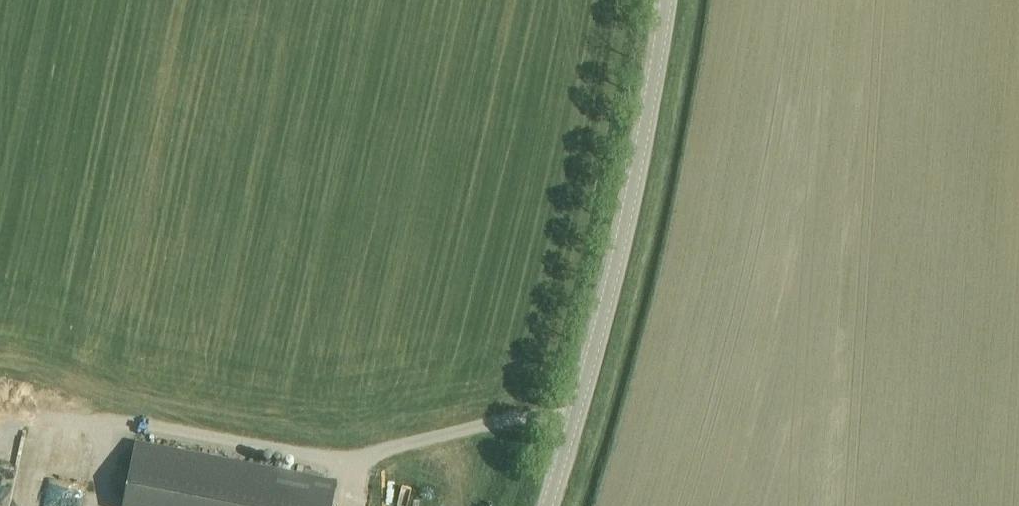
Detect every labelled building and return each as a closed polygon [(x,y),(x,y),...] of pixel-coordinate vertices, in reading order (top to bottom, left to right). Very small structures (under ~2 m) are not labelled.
[(123,505),(331,505),(336,482),(135,443),(123,505)]
